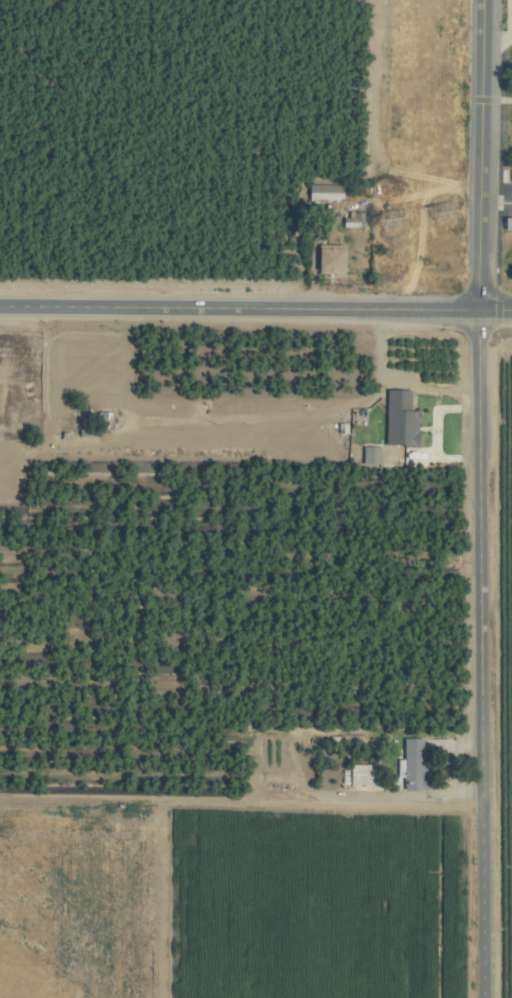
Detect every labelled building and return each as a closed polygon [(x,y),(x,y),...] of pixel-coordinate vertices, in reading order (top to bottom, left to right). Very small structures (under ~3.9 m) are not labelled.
[(312,246),(311,273),(338,274),(339,248),(312,246)] [(382,446),(415,447),(415,412),(382,411),(382,446)] [(359,464),(378,465),(378,448),(360,447),(359,464)] [(406,790),(426,791),(427,739),(407,738),(406,790)] [(379,784),(378,765),(350,765),(350,770),(343,770),(343,784),(379,784)]
